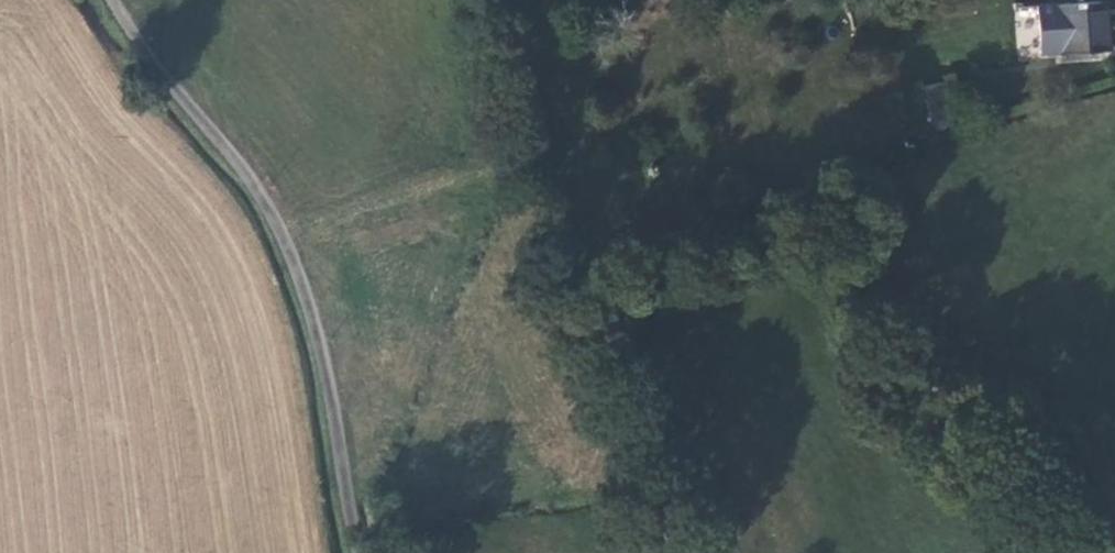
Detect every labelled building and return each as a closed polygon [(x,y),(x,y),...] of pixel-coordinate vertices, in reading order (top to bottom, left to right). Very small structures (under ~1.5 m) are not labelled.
[(1082,0),(1037,0),(1038,18),(1019,19),(1021,47),(1085,42),(1082,0)] [(931,125),(951,122),(944,83),(925,86),(931,125)]
